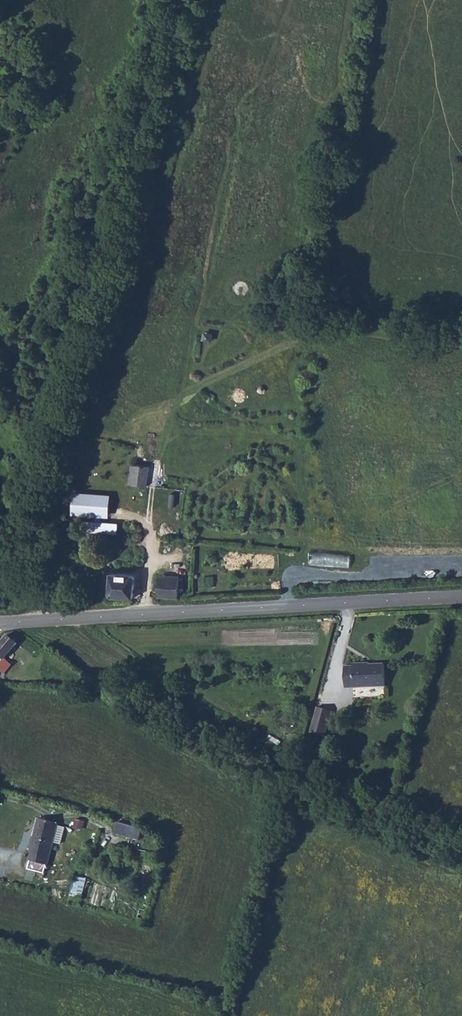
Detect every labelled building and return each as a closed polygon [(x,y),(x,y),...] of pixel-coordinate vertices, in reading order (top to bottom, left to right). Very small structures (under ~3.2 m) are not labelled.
[(126,481),(144,483),(146,464),(129,461),(126,481)] [(71,512),(100,514),(101,494),(71,492),(71,512)] [(305,564),(349,567),(350,556),(306,552),(305,564)] [(130,594),(133,570),(103,566),(102,576),(107,576),(106,587),(111,592),(130,594)] [(173,595),(176,574),(157,572),(154,593),(173,595)] [(0,635),(0,653),(3,656),(15,640),(4,631),(0,635)] [(348,692),(388,690),(386,669),(368,670),(368,668),(356,668),(356,671),(347,671),(348,692)] [(325,741),(331,717),(318,713),(311,737),(325,741)] [(43,865),(54,823),(39,819),(34,835),(31,834),(27,851),(29,852),(26,860),(43,865)]
